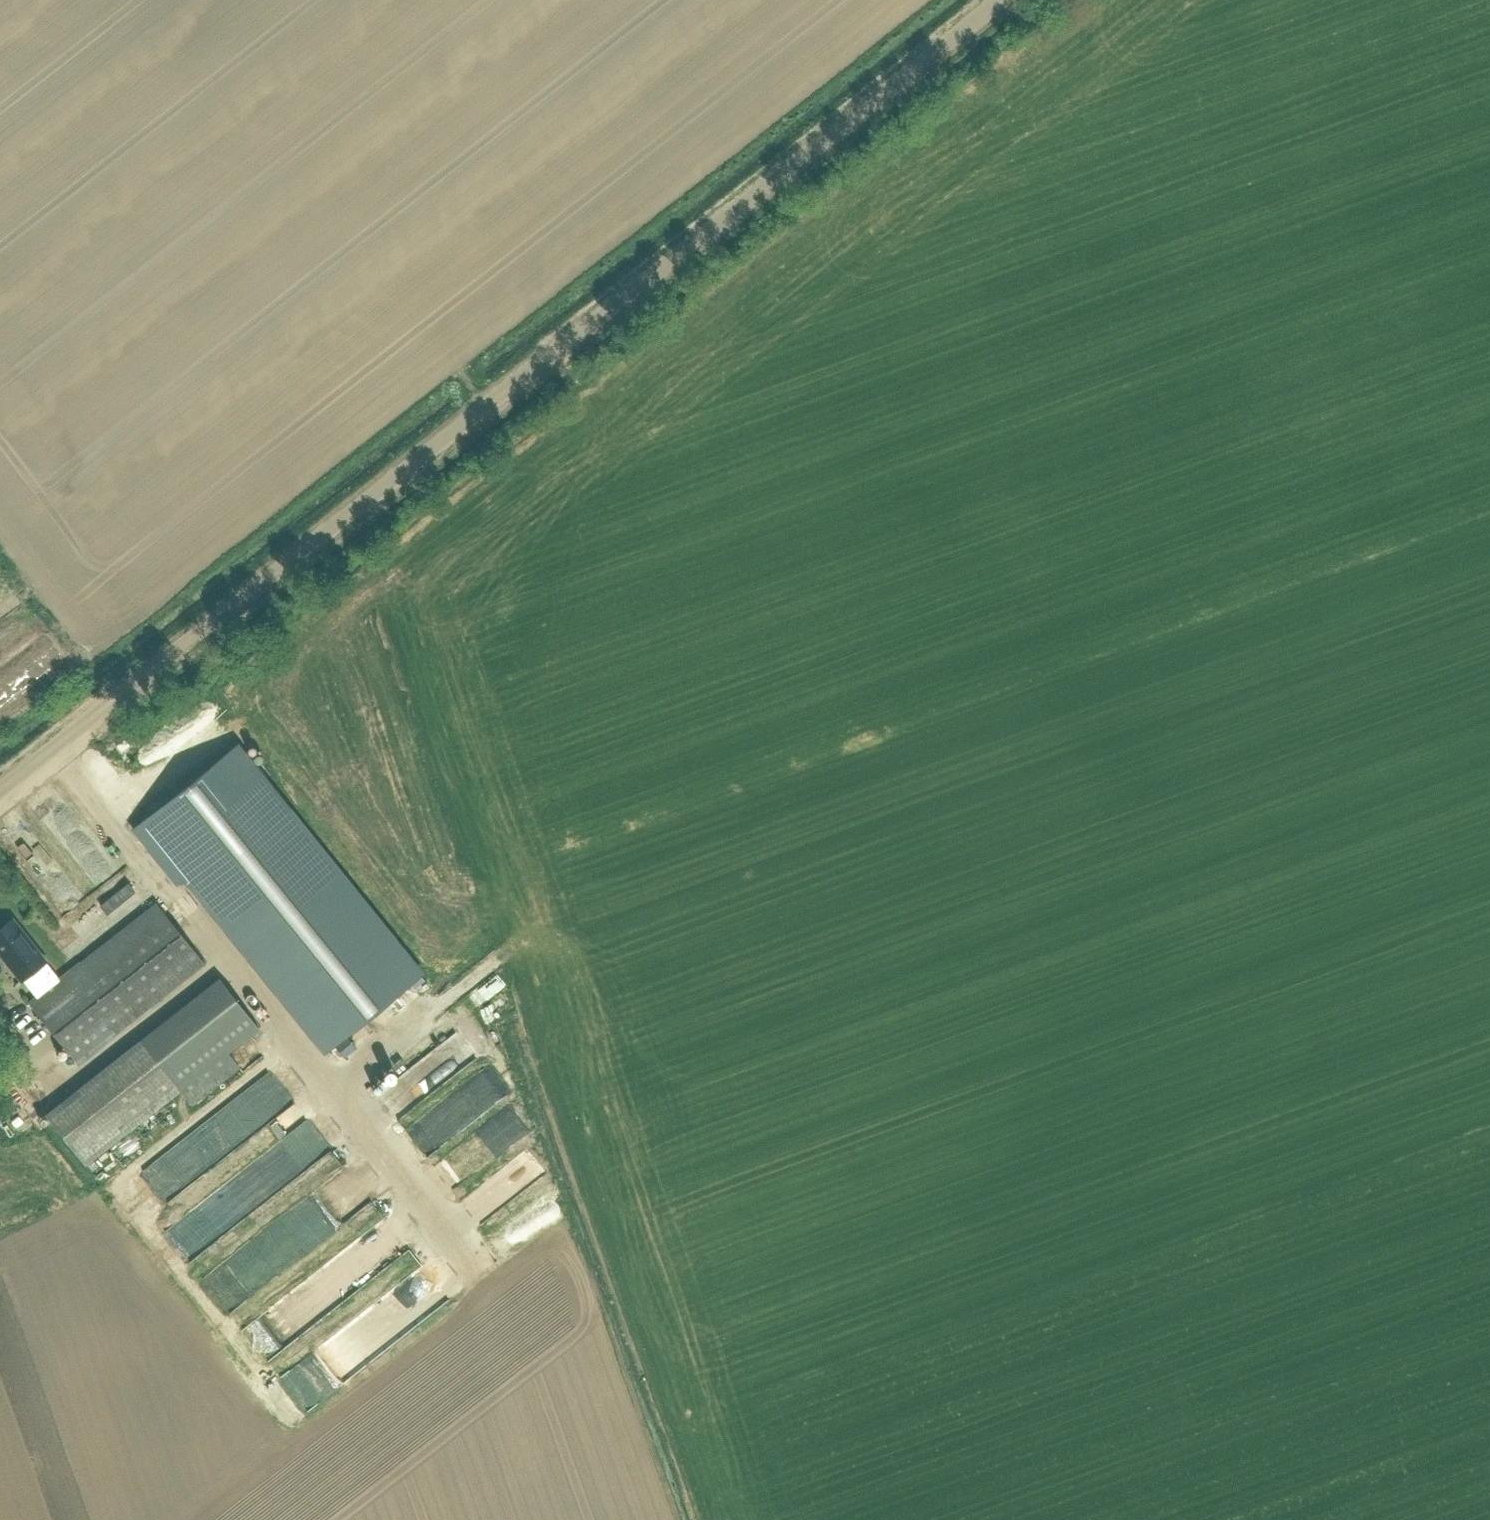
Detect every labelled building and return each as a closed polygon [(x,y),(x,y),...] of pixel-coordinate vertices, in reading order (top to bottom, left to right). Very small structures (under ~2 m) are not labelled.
[(414,988),(425,980),(236,747),(133,829),(176,883),(185,875),(326,1048),(408,982),(414,988)] [(39,797),(50,821),(62,815),(51,791),(39,797)] [(0,824),(0,829),(34,874),(57,857),(20,808),(0,824)] [(156,902),(58,979),(45,962),(46,961),(13,918),(0,928),(0,954),(21,981),(30,974),(43,991),(29,1002),(78,1064),(205,964),(156,902)] [(259,1029),(219,978),(45,1115),(85,1166),(180,1091),(190,1104),(238,1066),(228,1053),(259,1029)] [(297,1100),(279,1072),(202,1123),(221,1151),(297,1100)] [(297,1102),(275,1127),(288,1139),(311,1114),(297,1102)] [(205,1140),(154,1169),(170,1199),(222,1170),(205,1140)]
